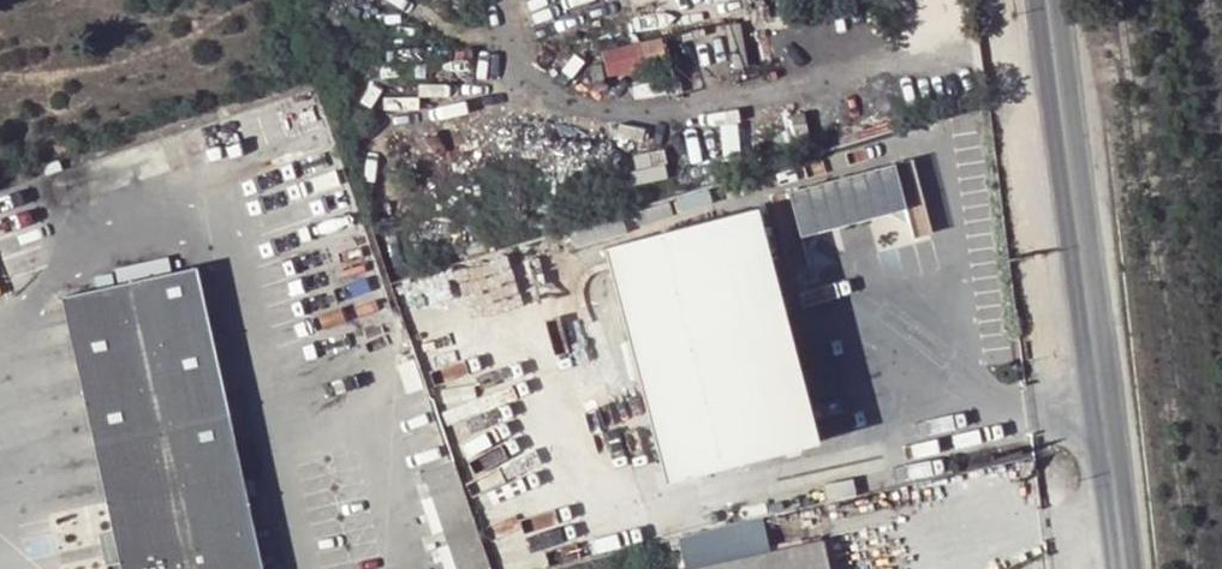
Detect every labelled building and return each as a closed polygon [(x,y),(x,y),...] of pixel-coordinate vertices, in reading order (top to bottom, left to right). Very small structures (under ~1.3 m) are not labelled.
[(667,40),(607,44),(609,74),(669,70),(667,40)] [(810,259),(807,247),(820,225),(846,218),(863,214),(889,207),(911,220),(914,231),(932,227),(913,157),(774,194),(793,264),(810,259)] [(827,439),(761,206),(608,247),(670,478),(827,439)] [(863,214),(846,218),(850,234),(867,230),(863,214)] [(230,413),(198,266),(64,295),(95,441),(115,535),(103,538),(109,568),(263,568),(230,413)] [(454,459),(425,469),(458,568),(492,568),(454,459)] [(824,541),(697,568),(830,568),(824,541)]
